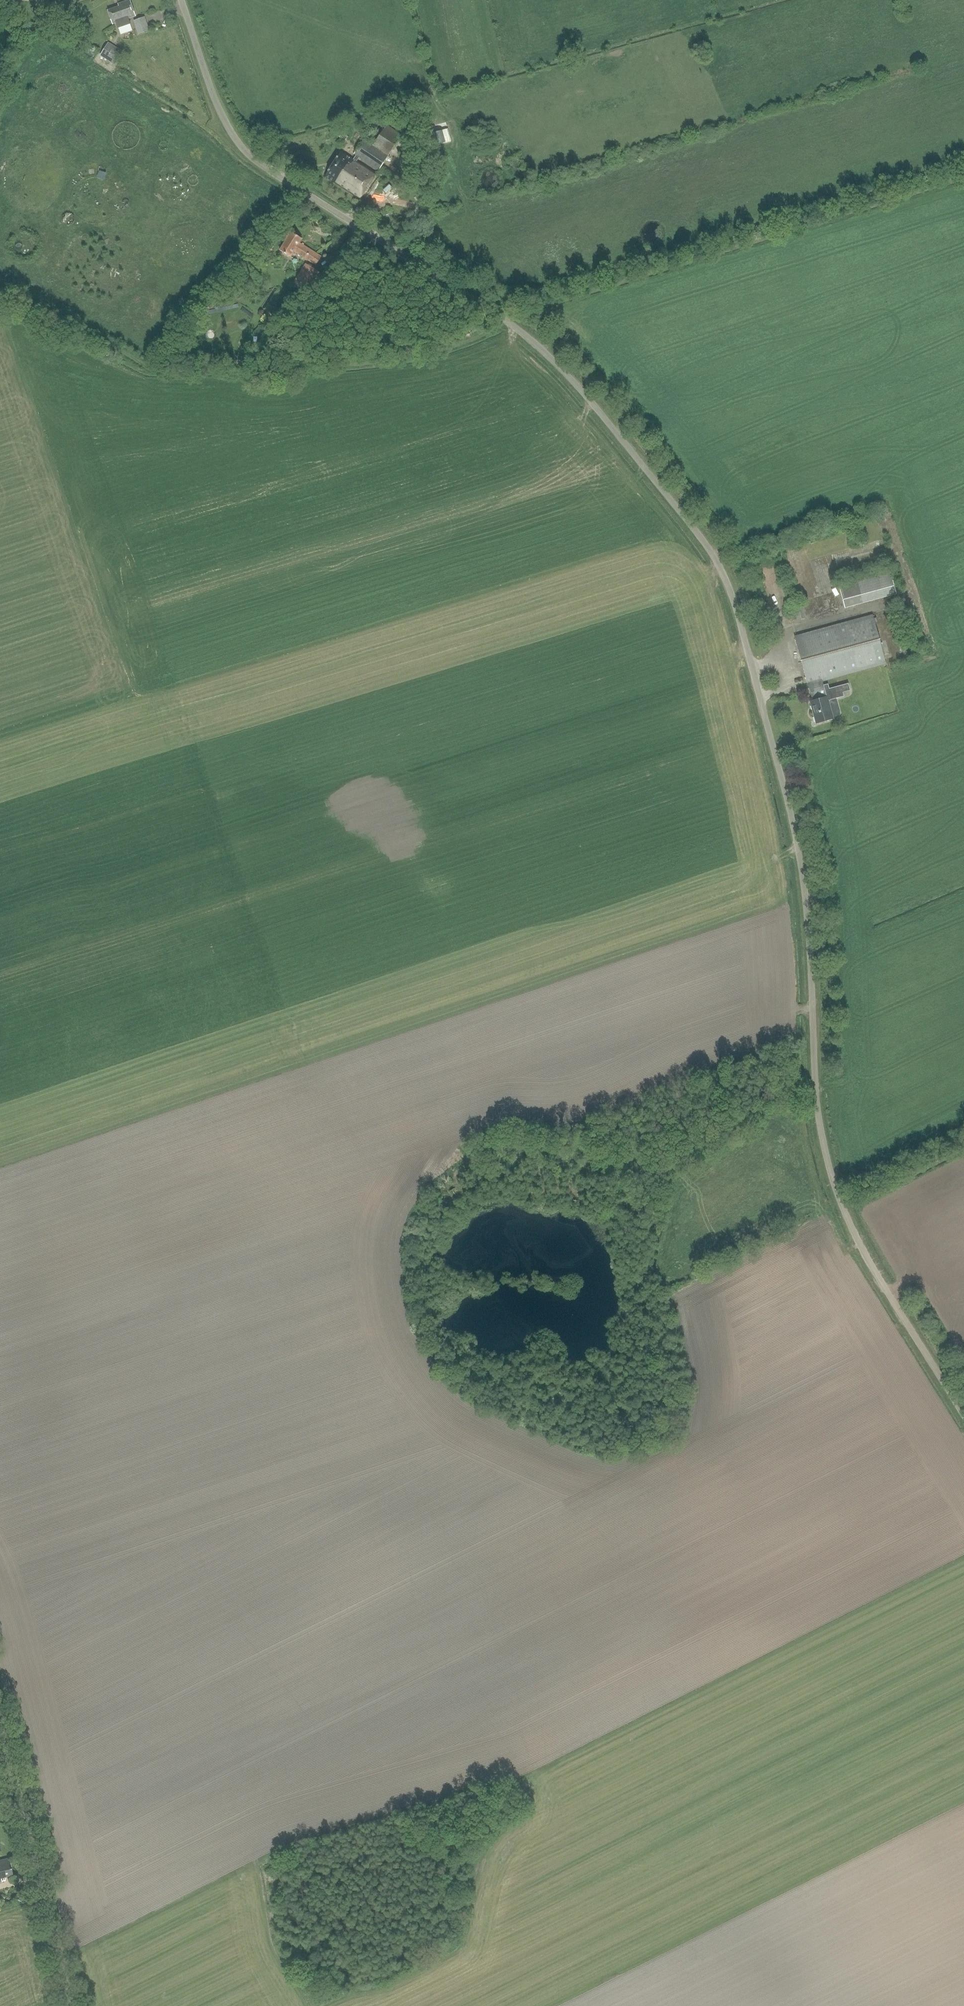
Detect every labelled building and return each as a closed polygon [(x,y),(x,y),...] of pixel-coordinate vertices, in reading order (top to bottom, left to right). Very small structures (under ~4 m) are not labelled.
[(108,10),(113,24),(116,23),(119,31),(126,28),(126,30),(134,27),(131,18),(136,16),(131,0),(129,0),(118,4),(119,6),(108,10)] [(139,34),(150,30),(145,17),(134,21),(139,34)] [(123,51),(108,42),(100,56),(115,65),(123,51)] [(385,126),(373,145),(389,155),(401,136),(385,126)] [(356,155),(353,159),(341,152),(325,176),(360,198),(375,174),(356,161),(358,158),(378,171),(388,156),(363,140),(354,154),(356,155)] [(291,258),(293,253),(294,253),(295,252),(316,265),(322,256),(300,243),(303,238),(290,231),(286,238),(287,239),(280,251),(291,258)] [(306,264),(295,283),(309,291),(320,273),(306,264)] [(894,566),(843,585),(852,608),(902,589),(894,566)] [(802,603),(794,606),(798,620),(806,617),(802,603)] [(833,719),(828,700),(844,696),(843,693),(850,691),(849,684),(830,689),(828,684),(823,685),(822,682),(886,665),(873,615),(795,636),(808,685),(809,685),(812,696),(813,696),(814,700),(810,702),(816,724),(833,719)] [(12,1874),(8,1858),(0,1860),(0,1877),(12,1874)]
